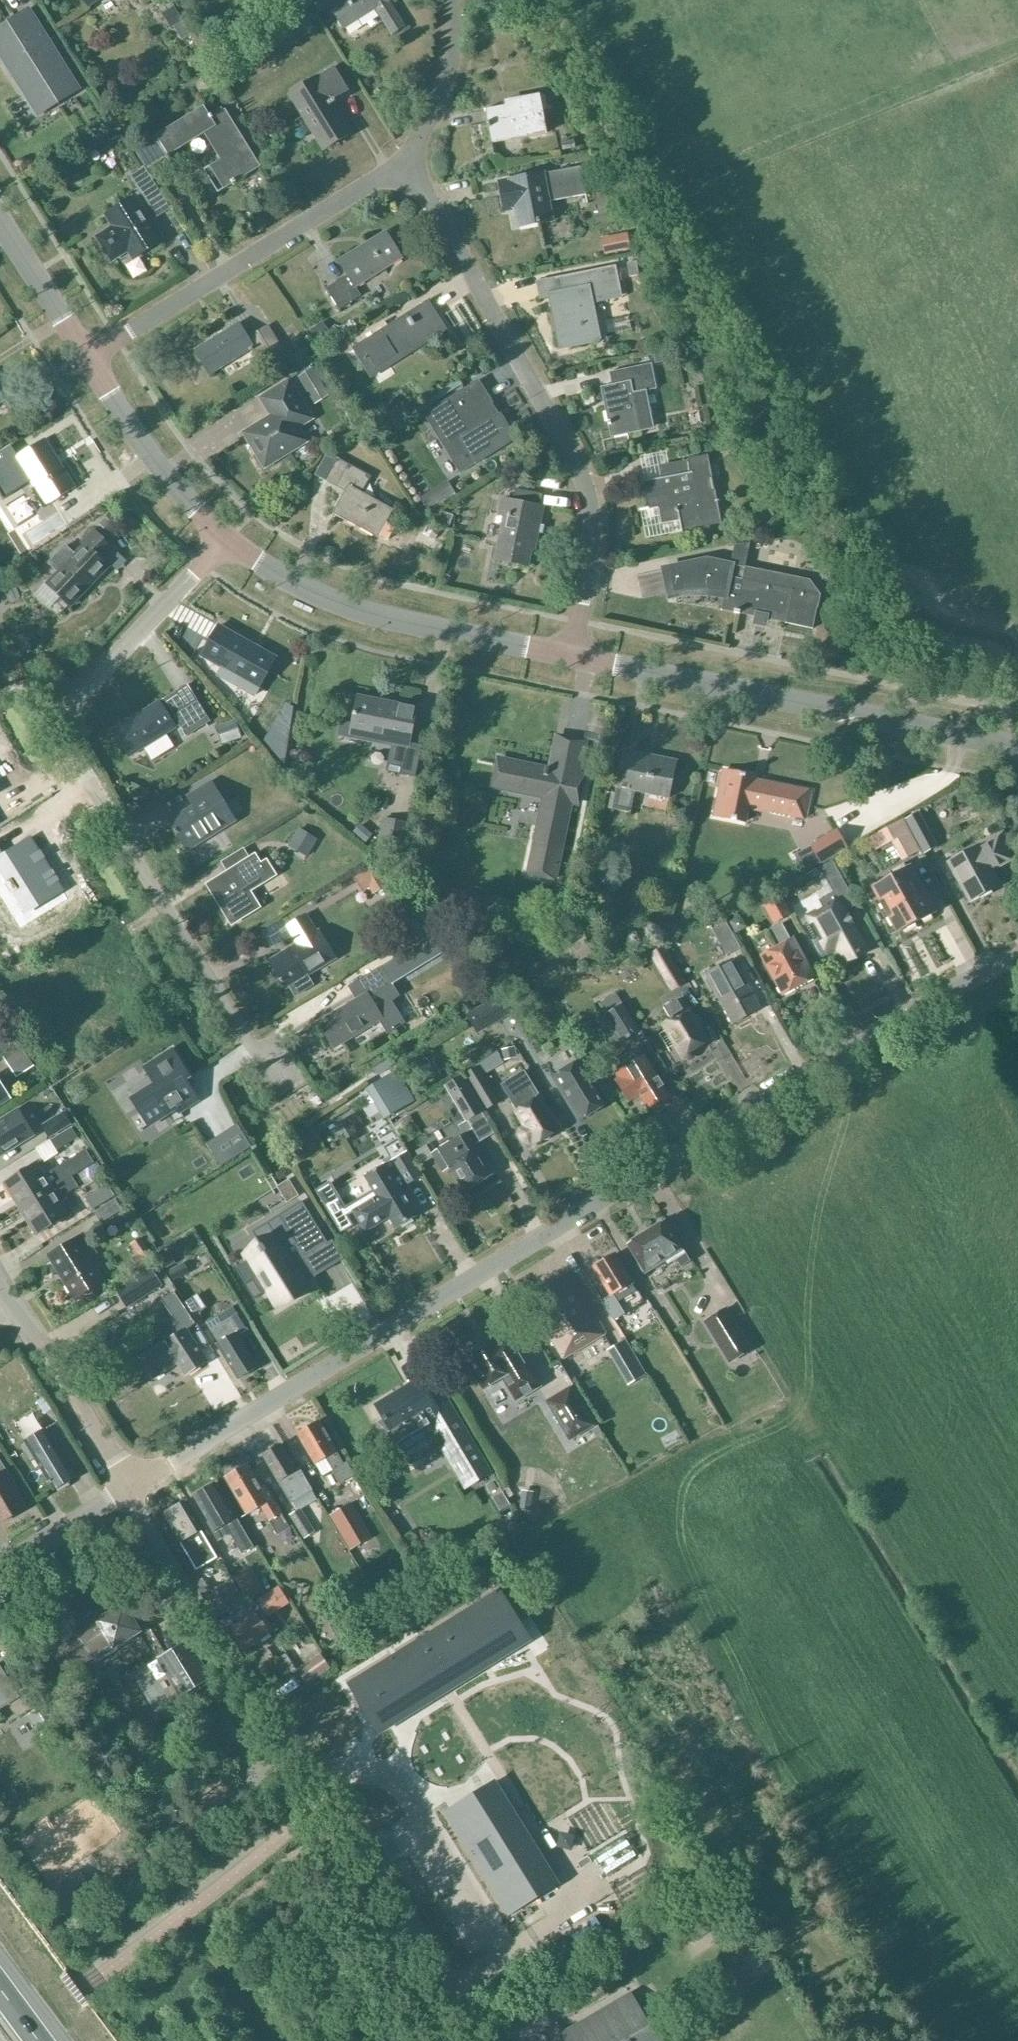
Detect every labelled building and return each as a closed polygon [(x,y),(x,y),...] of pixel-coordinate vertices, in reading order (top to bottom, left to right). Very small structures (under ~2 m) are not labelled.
[(390,0),(331,0),(328,2),(345,29),(376,9),(392,35),(403,28),(387,2),(390,0)] [(78,89),(30,13),(16,21),(20,26),(14,30),(10,25),(0,31),(0,44),(1,45),(0,46),(0,54),(26,95),(34,90),(46,109),(78,89)] [(291,94),(325,150),(352,133),(334,103),(349,93),(335,70),(320,80),(318,77),(291,94)] [(524,103),(485,110),(491,143),(547,133),(540,95),(523,98),(524,103)] [(260,165),(226,111),(214,119),(206,106),(158,136),(170,156),(208,132),(224,158),(212,166),(225,188),(260,165)] [(158,216),(170,209),(144,168),(130,177),(141,194),(143,193),(158,216)] [(582,168),(500,182),(502,198),(504,198),(506,212),(517,210),(520,227),(553,221),(549,203),(587,196),(582,168)] [(115,227),(98,237),(101,241),(100,244),(103,249),(106,249),(112,260),(129,250),(135,259),(163,241),(136,197),(107,215),(115,227)] [(339,261),(349,276),(327,290),(340,310),(362,296),(357,288),(403,259),(386,232),(339,261)] [(564,294),(558,295),(560,306),(554,307),(555,312),(554,315),(555,319),(556,322),(557,324),(562,348),(599,340),(591,300),(623,294),(617,266),(560,278),(564,294)] [(431,298),(417,307),(358,344),(373,368),(388,358),(391,363),(417,346),(449,326),(431,298)] [(195,350),(211,375),(251,350),(260,365),(273,357),(258,333),(247,339),(238,324),(195,350)] [(612,385),(601,387),(611,435),(642,429),(654,427),(647,391),(656,389),(651,364),(610,372),(612,385)] [(426,415),(462,473),(516,440),(501,415),(500,416),(493,405),(494,404),(479,381),(457,395),(426,415)] [(289,382),(262,398),(275,420),(265,427),(263,424),(247,434),(258,452),(256,454),(265,469),(280,460),(278,457),(305,441),(297,428),(312,419),(289,382)] [(10,447),(0,454),(0,491),(5,499),(33,481),(41,493),(37,496),(44,508),(76,487),(61,464),(58,466),(54,461),(58,459),(45,439),(16,457),(10,447)] [(731,440),(719,442),(721,452),(733,450),(731,440)] [(331,454),(320,475),(330,481),(348,491),(336,513),(378,535),(378,534),(389,540),(395,528),(385,522),(391,510),(372,499),(361,494),(369,479),(371,476),(341,460),(331,454)] [(688,461),(659,466),(661,478),(643,482),(648,509),(659,507),(662,524),(679,521),(681,531),(720,524),(707,456),(688,460),(688,461)] [(504,515),(495,559),(529,566),(533,551),(535,551),(545,506),(540,505),(542,494),(516,489),(514,501),(504,499),(500,514),(504,515)] [(66,525),(59,513),(42,524),(49,536),(66,525)] [(47,585),(70,606),(109,566),(102,559),(113,548),(94,530),(83,542),(85,545),(76,555),(66,545),(49,563),(59,572),(47,585)] [(731,564),(708,559),(670,568),(675,592),(682,591),(693,589),(708,589),(715,590),(726,592),(722,610),(813,629),(820,595),(808,580),(746,567),(751,542),(734,544),(731,564)] [(219,626),(202,656),(222,667),(218,674),(255,695),(277,658),(219,626)] [(17,664),(10,653),(0,659),(0,672),(1,674),(17,664)] [(187,738),(211,723),(187,685),(113,731),(130,757),(144,748),(153,761),(175,747),(166,734),(179,726),(187,738)] [(342,721),(339,736),(392,746),(387,772),(416,778),(422,748),(409,746),(417,708),(358,696),(353,723),(342,721)] [(216,728),(223,745),(242,737),(235,720),(216,728)] [(491,787),(544,798),(528,875),(555,881),(571,804),(579,806),(585,776),(579,775),(586,742),(563,738),(556,771),(497,759),(491,787)] [(637,756),(624,753),(612,809),(632,813),(637,789),(669,796),(676,764),(662,760),(662,757),(638,751),(637,756)] [(754,777),(723,771),(714,814),(745,821),(749,802),(764,805),(763,809),(806,819),(812,791),(753,779),(754,777)] [(195,806),(170,822),(188,851),(235,821),(210,782),(189,796),(195,806)] [(918,816),(907,823),(922,849),(933,842),(918,816)] [(904,819),(870,838),(876,850),(893,841),(911,832),(904,819)] [(376,854),(411,860),(417,825),(382,820),(376,854)] [(837,832),(811,847),(821,865),(848,850),(837,832)] [(971,901),(1000,885),(992,870),(1011,860),(999,839),(974,853),(973,851),(950,863),(971,901)] [(0,862),(0,864),(10,881),(8,883),(14,893),(17,891),(28,910),(62,889),(32,842),(6,858),(0,862)] [(225,887),(214,893),(233,923),(258,907),(249,892),(276,875),(267,861),(262,864),(257,858),(250,862),(249,860),(220,878),(225,887)] [(825,908),(807,918),(827,954),(838,949),(844,961),(866,950),(845,912),(857,906),(833,861),(820,867),(833,892),(820,899),(825,908)] [(874,886),(899,932),(935,913),(910,866),(874,886)] [(774,925),(793,914),(781,892),(762,902),(774,925)] [(298,945),(270,962),(286,988),(289,987),(295,998),(315,986),(308,975),(336,958),(319,931),(316,933),(305,915),(287,926),(298,945)] [(727,922),(713,929),(728,955),(742,948),(727,922)] [(783,923),(769,931),(778,948),(764,955),(780,985),(779,989),(781,993),(786,995),(790,993),(791,987),(812,976),(783,923)] [(357,1000),(320,1022),(336,1048),(379,1020),(388,1035),(405,1024),(391,1001),(399,996),(392,984),(442,953),(431,937),(382,967),(349,987),(357,1000)] [(650,943),(651,944),(673,988),(686,982),(663,937),(650,943)] [(707,974),(733,1023),(760,1009),(734,959),(707,974)] [(503,995),(467,1015),(477,1034),(513,1014),(503,995)] [(664,1025),(680,1052),(684,1058),(687,1057),(693,1052),(693,1049),(707,1041),(699,1027),(701,1025),(697,1017),(694,1019),(689,1010),(684,1013),(677,1000),(666,1007),(673,1020),(664,1025)] [(639,1032),(623,1004),(606,1014),(622,1042),(639,1032)] [(35,1066),(27,1053),(22,1046),(5,1057),(18,1077),(35,1066)] [(515,1047),(503,1050),(505,1060),(517,1057),(515,1047)] [(640,1094),(649,1109),(654,1107),(656,1107),(657,1107),(660,1106),(661,1104),(662,1101),(670,1097),(653,1067),(651,1068),(639,1048),(624,1057),(627,1062),(613,1069),(619,1079),(616,1080),(629,1101),(640,1094)] [(173,1050),(163,1056),(145,1067),(155,1084),(132,1098),(149,1125),(178,1108),(180,1112),(199,1100),(187,1080),(190,1078),(173,1050)] [(584,1118),(593,1113),(595,1114),(602,1110),(602,1107),(603,1106),(577,1063),(553,1078),(568,1103),(573,1100),(584,1118)] [(465,1075),(472,1086),(487,1110),(499,1102),(477,1067),(465,1075)] [(557,1130),(535,1093),(537,1092),(525,1071),(503,1085),(519,1111),(518,1112),(527,1126),(521,1129),(520,1134),(522,1138),(525,1141),(529,1143),(535,1139),(537,1143),(541,1140),(545,1140),(549,1140),(551,1137),(552,1133),(557,1130)] [(382,1111),(398,1101),(403,1109),(414,1102),(396,1073),(369,1090),(382,1111)] [(461,1079),(445,1088),(466,1123),(482,1113),(461,1079)] [(10,1098),(0,1082),(0,1105),(10,1098)] [(19,1110),(0,1122),(0,1156),(35,1135),(19,1110)] [(65,1112),(43,1126),(50,1138),(72,1124),(65,1112)] [(221,1166),(251,1147),(237,1125),(207,1144),(221,1166)] [(67,1144),(78,1137),(72,1128),(61,1134),(67,1144)] [(465,1134),(433,1153),(444,1170),(452,1166),(467,1190),(491,1176),(465,1134)] [(38,1164),(5,1184),(21,1209),(73,1177),(94,1164),(87,1152),(46,1177),(38,1164)] [(330,1181),(315,1190),(342,1234),(354,1226),(348,1215),(354,1212),(366,1232),(390,1218),(397,1229),(402,1225),(403,1228),(414,1222),(412,1219),(417,1216),(401,1190),(422,1177),(408,1153),(392,1162),(397,1171),(392,1174),(391,1173),(387,1166),(366,1178),(371,1186),(375,1192),(347,1209),(330,1181)] [(73,1177),(21,1209),(37,1235),(68,1215),(60,1202),(68,1197),(66,1194),(79,1187),(73,1177)] [(289,1179),(277,1187),(287,1203),(299,1196),(289,1179)] [(114,1196),(107,1185),(87,1197),(94,1208),(114,1196)] [(122,1210),(116,1199),(96,1211),(103,1222),(122,1210)] [(277,1306),(308,1286),(301,1275),(311,1269),(305,1259),(329,1245),(303,1203),(281,1216),(289,1229),(246,1255),(259,1276),(253,1280),(262,1295),(268,1291),(277,1306)] [(632,1242),(628,1244),(640,1262),(638,1264),(643,1272),(645,1271),(646,1273),(667,1259),(670,1263),(677,1259),(682,1267),(691,1261),(666,1221),(662,1223),(659,1222),(654,1226),(654,1228),(640,1237),(638,1236),(632,1239),(632,1242)] [(96,1254),(83,1234),(49,1255),(77,1299),(104,1282),(89,1258),(96,1254)] [(645,1300),(616,1254),(594,1267),(612,1296),(604,1301),(615,1319),(645,1300)] [(152,1267),(116,1289),(127,1307),(163,1285),(152,1267)] [(571,1302),(557,1280),(528,1298),(565,1358),(606,1333),(582,1295),(571,1302)] [(165,1340),(140,1357),(154,1378),(179,1362),(188,1375),(207,1362),(186,1330),(195,1325),(188,1313),(174,1290),(162,1297),(174,1318),(157,1328),(165,1340)] [(726,1308),(705,1321),(731,1363),(752,1350),(726,1308)] [(218,1344),(239,1379),(258,1367),(239,1336),(249,1330),(239,1314),(212,1330),(220,1343),(218,1344)] [(524,1365),(509,1341),(497,1348),(491,1339),(468,1353),(477,1370),(473,1372),(480,1384),(485,1381),(488,1387),(503,1377),(511,1391),(515,1388),(518,1392),(519,1391),(523,1399),(540,1388),(525,1363),(524,1365)] [(540,1375),(553,1395),(563,1389),(550,1368),(540,1375)] [(436,1403),(422,1380),(377,1407),(405,1452),(434,1435),(462,1482),(488,1466),(447,1397),(436,1403)] [(565,1438),(588,1425),(566,1389),(544,1403),(565,1438)] [(46,1396),(38,1401),(46,1414),(54,1409),(50,1402),(46,1396)] [(345,1464),(320,1422),(298,1435),(315,1464),(326,1458),(334,1471),(333,1472),(341,1486),(356,1477),(347,1462),(345,1464)] [(32,1460),(35,1458),(55,1490),(75,1478),(53,1441),(46,1429),(25,1442),(26,1443),(23,1446),(32,1460)] [(281,1445),(264,1455),(292,1502),(313,1489),(300,1467),(296,1470),(281,1445)] [(0,1524),(27,1508),(13,1483),(14,1482),(0,1458),(0,1524)] [(247,1465),(227,1477),(249,1514),(261,1506),(279,1536),(291,1529),(265,1486),(261,1488),(247,1465)] [(228,1507),(215,1484),(196,1495),(211,1521),(209,1522),(219,1539),(231,1532),(243,1552),(253,1546),(230,1506),(228,1507)] [(502,1492),(492,1498),(500,1511),(510,1505),(502,1492)] [(185,1502),(164,1514),(197,1570),(197,1571),(218,1558),(202,1530),(185,1502)] [(371,1540),(350,1504),(333,1514),(354,1550),(371,1540)] [(315,1532),(301,1508),(289,1515),(304,1539),(315,1532)] [(148,1592),(138,1577),(127,1584),(136,1599),(148,1592)] [(501,1589),(500,1588),(347,1683),(348,1685),(362,1676),(388,1719),(526,1634),(499,1591),(501,1589)] [(240,1593),(224,1602),(231,1614),(247,1605),(240,1593)] [(75,1624),(80,1632),(55,1648),(68,1668),(93,1652),(95,1654),(137,1628),(118,1598),(75,1624)] [(241,1623),(232,1629),(246,1650),(271,1632),(263,1621),(267,1618),(255,1601),(235,1614),(241,1623)] [(157,1659),(181,1697),(213,1678),(189,1639),(168,1652),(157,1659)] [(331,1669),(323,1656),(299,1672),(307,1684),(331,1669)] [(0,1710),(19,1698),(0,1667),(0,1709),(0,1710)] [(552,1887),(489,1786),(446,1813),(445,1811),(443,1812),(508,1917),(509,1916),(508,1914),(552,1887)] [(588,1926),(571,1936),(579,1950),(596,1940),(588,1926)] [(631,1995),(586,2021),(592,2030),(574,2040),(658,2040),(631,1995)]
